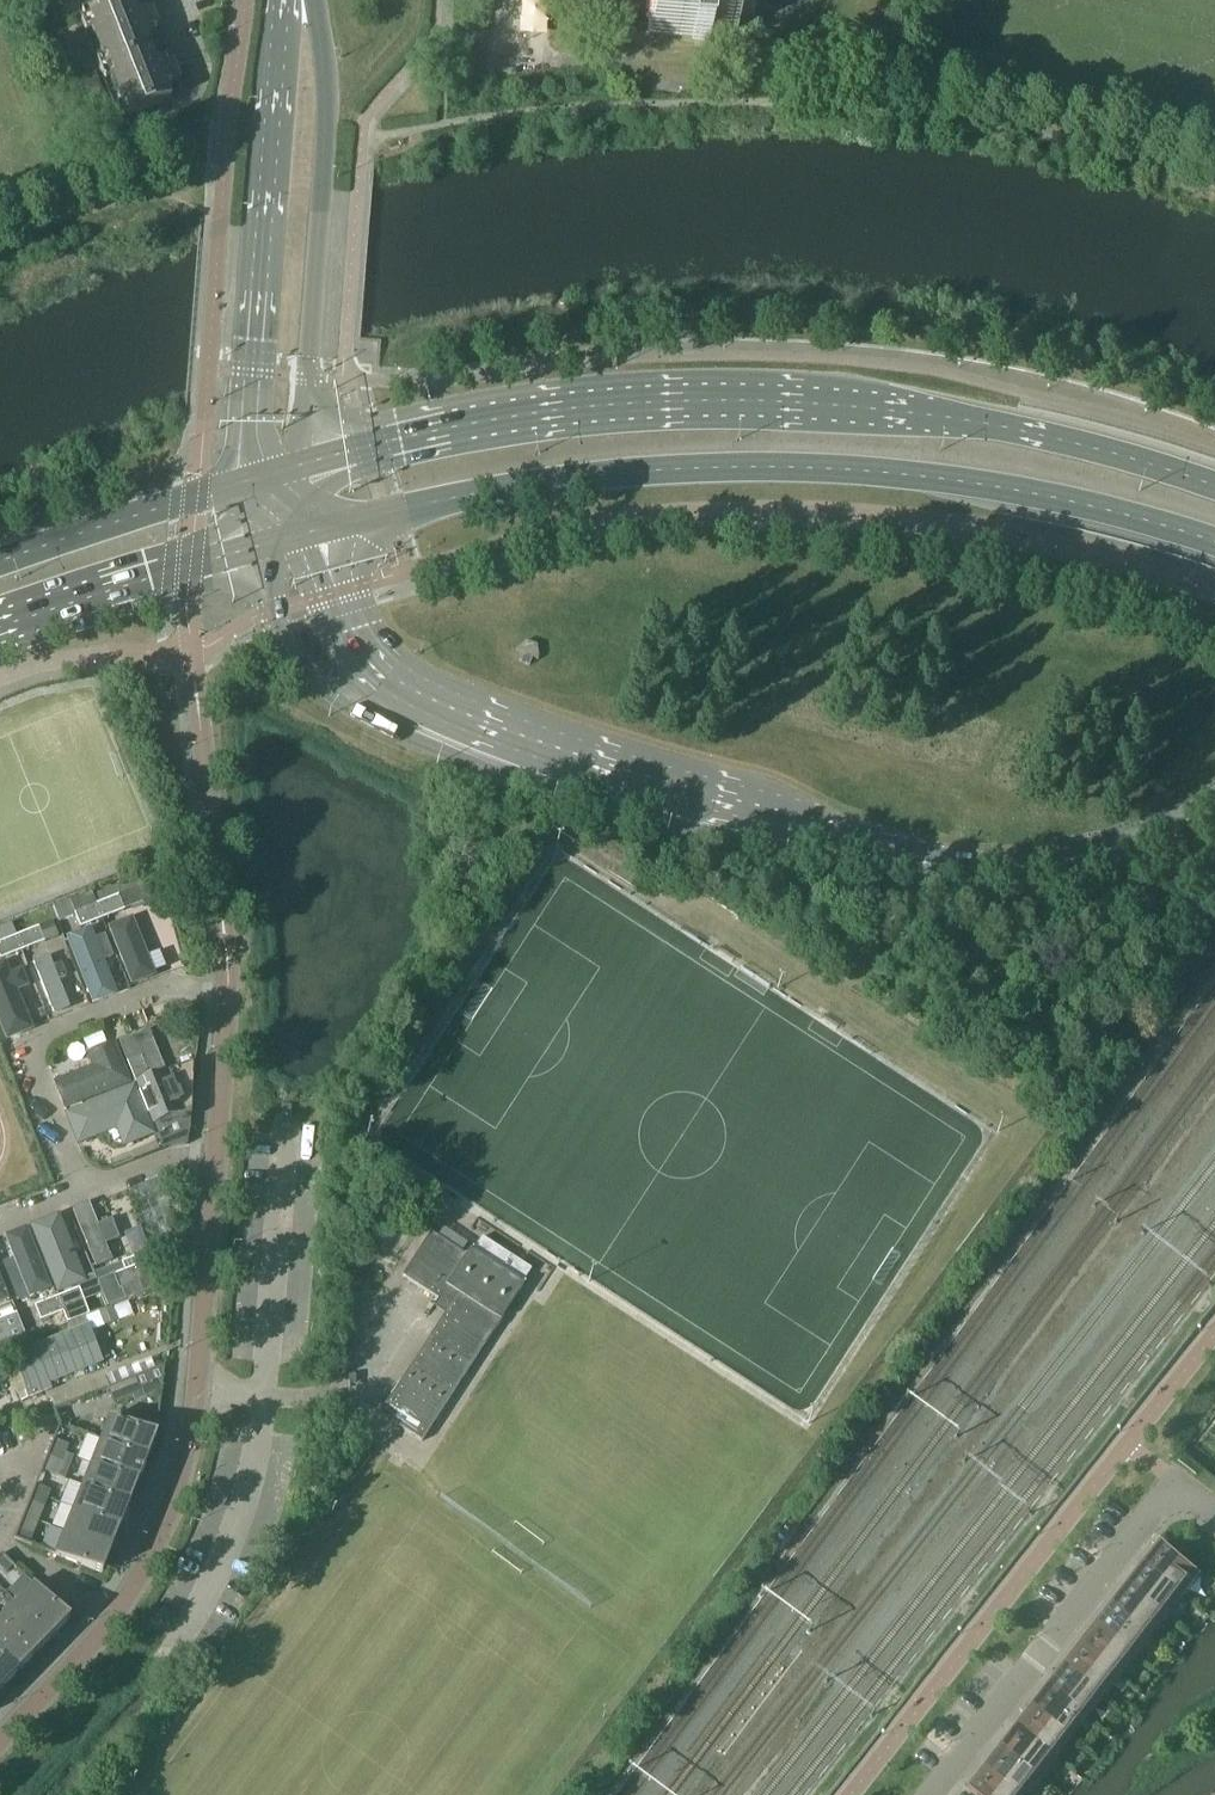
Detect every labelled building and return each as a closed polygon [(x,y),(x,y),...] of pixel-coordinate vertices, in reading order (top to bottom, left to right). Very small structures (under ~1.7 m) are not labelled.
[(88,20),(128,4),(139,0),(92,0),(94,4),(83,8),(88,20)] [(478,12),(492,13),(493,0),(478,0),(478,12)] [(651,34),(695,37),(696,27),(710,29),(738,31),(739,17),(746,18),(747,0),(654,0),(651,34)] [(100,69),(101,71),(152,51),(147,38),(153,36),(155,39),(156,39),(152,29),(159,27),(152,9),(133,17),(128,4),(88,20),(105,66),(100,69)] [(157,64),(152,51),(101,71),(102,74),(108,71),(126,118),(165,102),(161,88),(180,80),(173,63),(167,66),(163,58),(162,58),(164,62),(157,64)] [(96,72),(82,78),(90,97),(103,91),(96,72)] [(114,121),(100,127),(108,145),(122,140),(114,121)] [(103,919),(143,903),(145,907),(162,900),(153,876),(135,882),(137,888),(121,894),(117,887),(94,896),(96,901),(103,919)] [(96,901),(94,896),(92,892),(70,900),(71,902),(76,915),(81,928),(103,919),(96,901)] [(70,900),(54,906),(60,921),(76,915),(71,902),(70,900)] [(130,975),(151,968),(130,918),(108,925),(130,975)] [(53,921),(38,927),(17,935),(22,946),(23,950),(44,941),(44,942),(59,936),(53,921)] [(0,927),(0,942),(17,935),(16,933),(12,922),(0,927)] [(125,995),(103,946),(96,928),(70,938),(96,1006),(125,995)] [(22,946),(17,935),(0,942),(0,958),(1,959),(23,950),(22,946)] [(53,1022),(75,1014),(54,958),(36,965),(53,1022)] [(0,972),(0,1013),(11,1042),(37,1034),(20,984),(19,981),(14,967),(0,972)] [(112,1047),(50,1067),(66,1098),(110,1082),(123,1077),(112,1047)] [(127,1059),(136,1083),(150,1078),(140,1054),(127,1059)] [(158,1098),(150,1078),(136,1083),(144,1103),(158,1098)] [(121,1098),(66,1119),(78,1149),(147,1123),(143,1113),(135,1093),(121,1098)] [(119,1263),(97,1208),(77,1216),(96,1272),(119,1263)] [(40,1230),(62,1288),(85,1280),(63,1220),(40,1230)] [(450,1306),(380,1414),(422,1441),(524,1285),(522,1284),(532,1269),(482,1237),(473,1251),(470,1250),(466,1255),(431,1232),(403,1276),(450,1306)] [(28,1304),(50,1295),(25,1234),(0,1243),(0,1253),(21,1304),(28,1304)] [(143,1279),(121,1287),(125,1296),(126,1300),(165,1284),(150,1248),(133,1255),(134,1256),(137,1264),(143,1279)] [(134,1256),(121,1261),(124,1269),(136,1264),(137,1264),(134,1256)] [(143,1279),(137,1264),(136,1264),(124,1269),(114,1273),(114,1275),(117,1281),(119,1287),(121,1287),(143,1279)] [(114,1275),(98,1281),(104,1295),(108,1307),(126,1300),(125,1296),(121,1287),(119,1287),(117,1281),(114,1275)] [(85,1302),(79,1286),(57,1295),(63,1311),(85,1302)] [(40,1319),(63,1311),(57,1295),(34,1304),(40,1319)] [(141,1300),(136,1303),(139,1309),(145,1306),(141,1300)] [(85,1302),(63,1311),(68,1323),(90,1314),(85,1302)] [(113,1307),(100,1312),(103,1321),(116,1316),(113,1307)] [(0,1320),(0,1322),(5,1333),(22,1326),(17,1313),(0,1320)] [(28,1390),(40,1385),(104,1360),(89,1323),(13,1353),(28,1390)] [(142,1393),(135,1377),(107,1388),(114,1404),(142,1393)] [(28,1398),(43,1392),(40,1385),(28,1390),(25,1391),(28,1398)] [(110,1417),(101,1441),(148,1460),(157,1436),(110,1417)] [(54,1439),(51,1447),(66,1454),(70,1445),(54,1439)] [(148,1460),(101,1441),(92,1464),(139,1482),(148,1460)] [(51,1447),(48,1456),(63,1462),(66,1454),(51,1447)] [(139,1482),(92,1464),(83,1486),(130,1505),(139,1482)] [(36,1484),(33,1493),(48,1499),(52,1490),(36,1484)] [(130,1505),(83,1486),(74,1509),(121,1528),(130,1505)] [(33,1493),(30,1500),(45,1507),(48,1499),(33,1493)] [(121,1528),(74,1509),(65,1532),(112,1550),(121,1528)] [(19,1529),(15,1539),(30,1545),(34,1535),(19,1529)] [(112,1550),(65,1532),(56,1555),(103,1574),(112,1550)] [(1163,1545),(1146,1566),(1180,1593),(1184,1597),(1200,1576),(1202,1578),(1203,1576),(1163,1545)] [(0,1556),(0,1566),(7,1573),(15,1565),(3,1553),(0,1556)] [(1146,1566),(1130,1587),(1164,1613),(1180,1593),(1146,1566)] [(35,1584),(17,1603),(53,1638),(70,1619),(35,1584)] [(1130,1587),(1115,1607),(1148,1633),(1164,1613),(1130,1587)] [(0,1619),(0,1620),(36,1655),(53,1638),(17,1603),(0,1619)] [(1115,1607),(1099,1628),(1133,1654),(1148,1633),(1115,1607)] [(19,1673),(36,1655),(0,1620),(0,1654),(19,1673)] [(1099,1628),(1083,1648),(1117,1674),(1133,1654),(1099,1628)] [(1101,1694),(1117,1674),(1083,1648),(1067,1668),(1101,1694)] [(2,1690),(19,1673),(0,1654),(0,1689),(2,1690)] [(1101,1694),(1067,1668),(1051,1689),(1085,1715),(1101,1694)] [(1051,1689),(1035,1709),(1069,1735),(1085,1715),(1051,1689)] [(1035,1709),(1020,1729),(1053,1755),(1069,1735),(1035,1709)] [(1037,1776),(1053,1755),(1020,1729),(1004,1750),(1037,1776)] [(988,1770),(1020,1794),(1022,1794),(1037,1776),(1004,1750),(988,1770)] [(988,1770),(971,1791),(976,1794),(1020,1794),(988,1770)]
